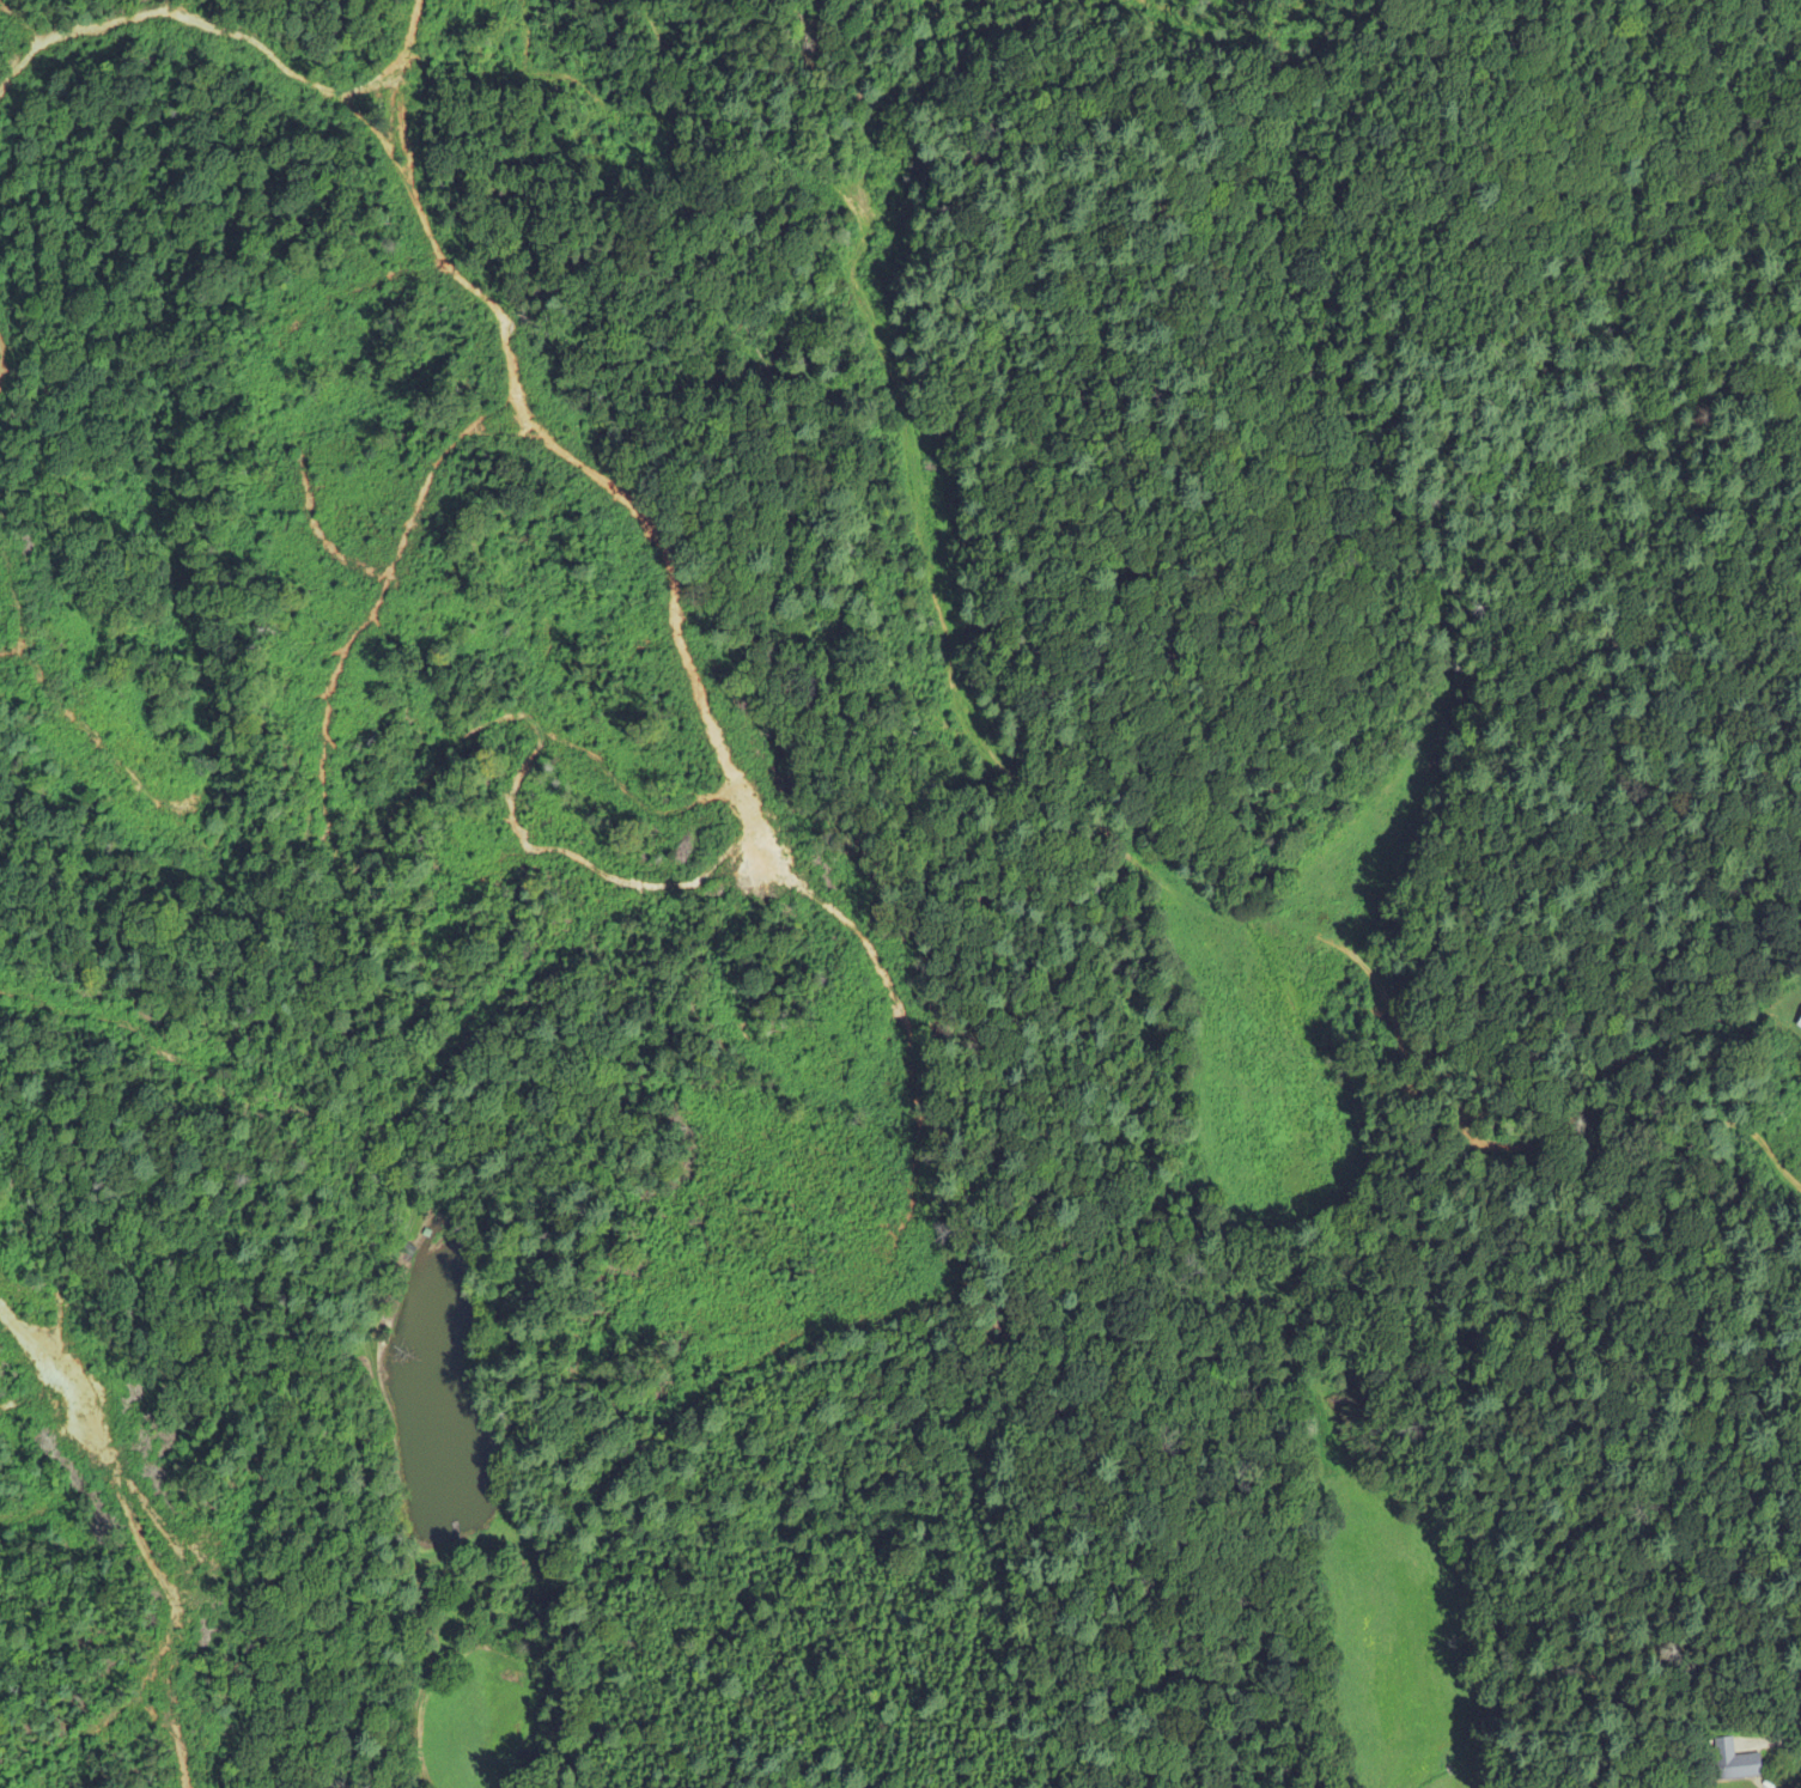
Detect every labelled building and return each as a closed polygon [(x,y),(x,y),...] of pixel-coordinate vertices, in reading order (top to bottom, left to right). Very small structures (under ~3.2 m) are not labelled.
[(1761,1756),(1735,1758),(1733,1739),(1716,1740),(1720,1783),(1763,1779),(1761,1756)]
